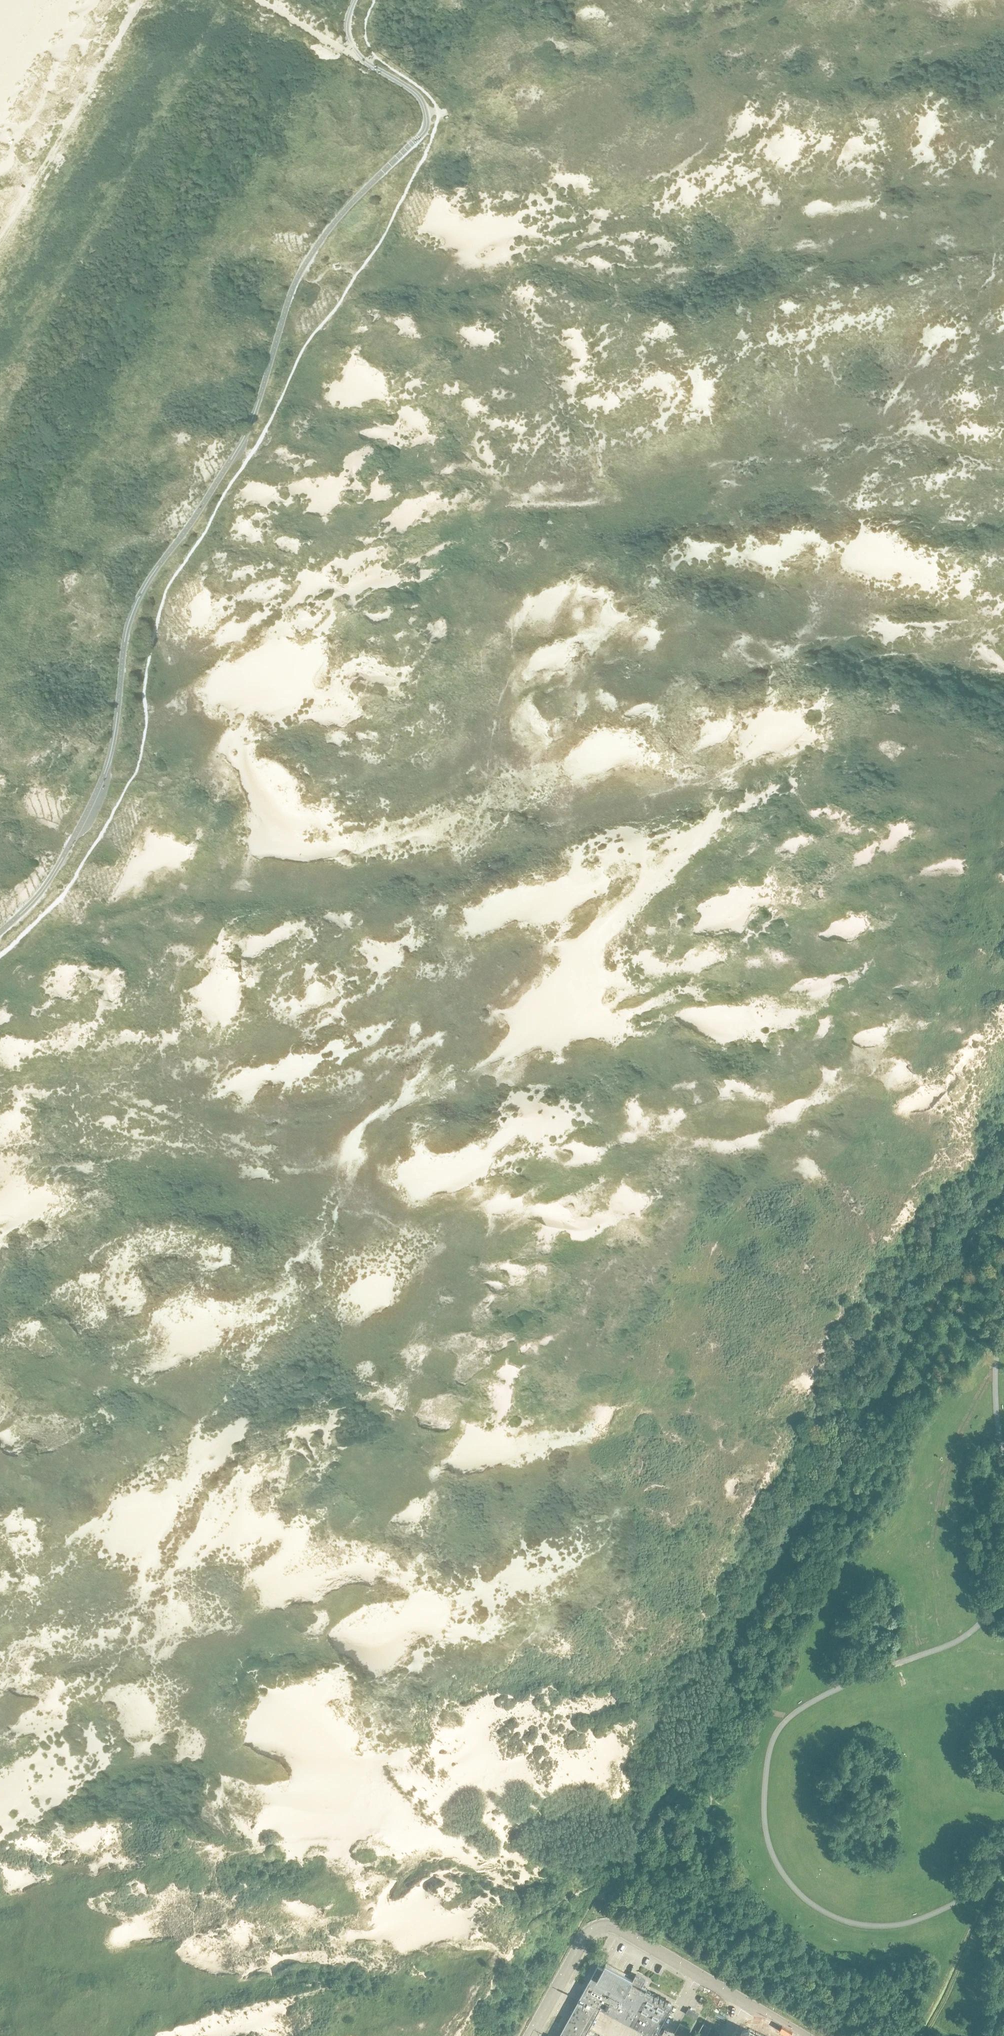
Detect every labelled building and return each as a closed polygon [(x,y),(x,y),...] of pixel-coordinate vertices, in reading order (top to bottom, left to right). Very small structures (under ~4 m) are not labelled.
[(608,2012),(652,2035),(657,2035),(673,2006),(647,1991),(648,1988),(643,1985),(647,1980),(637,1974),(634,1980),(606,1965),(604,1968),(599,1965),(578,2004),(576,2008),(576,2007),(560,2035),(586,2035),(596,2018),(595,2018),(598,2013),(599,2013),(601,2008),(608,2012)] [(679,2035),(688,2035),(692,2029),(686,2026),(692,2016),(697,2019),(700,2014),(689,2008),(675,2034),(679,2035)] [(704,2023),(697,2035),(699,2035),(707,2035),(712,2028),(711,2027),(710,2029),(704,2025),(705,2024),(704,2023)]
